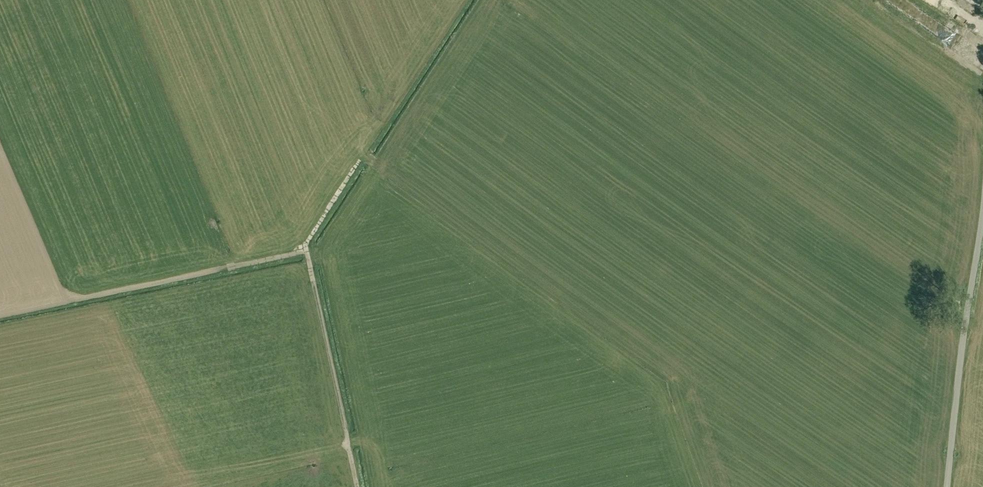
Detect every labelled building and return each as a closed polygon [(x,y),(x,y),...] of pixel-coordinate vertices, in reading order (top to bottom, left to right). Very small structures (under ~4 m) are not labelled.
[(895,7),(902,11),(906,3),(902,0),(899,0),(895,7)]
